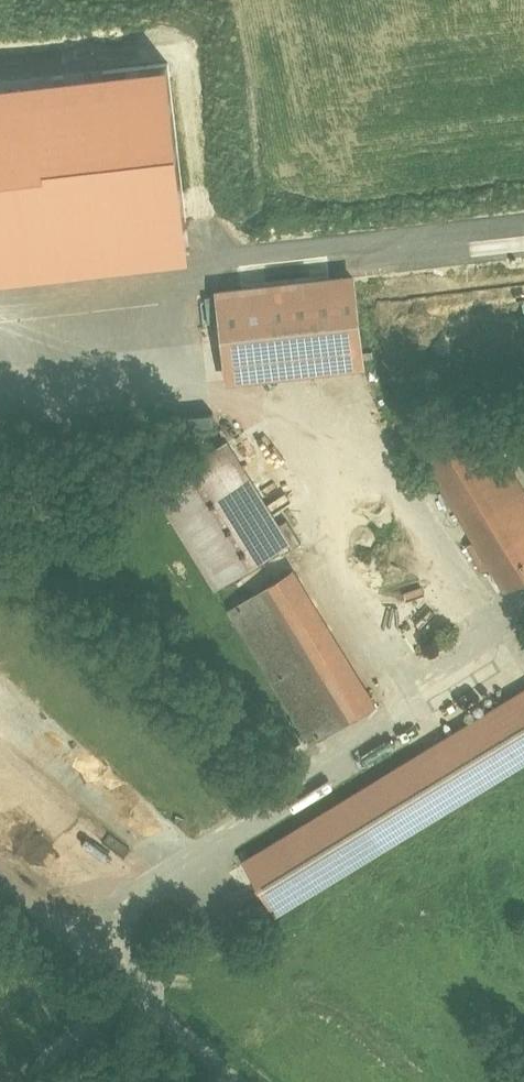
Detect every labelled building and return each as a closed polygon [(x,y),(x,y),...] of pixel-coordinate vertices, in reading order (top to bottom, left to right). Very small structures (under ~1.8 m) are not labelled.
[(11,133),(7,116),(0,117),(0,136),(11,133)] [(94,183),(92,131),(81,132),(82,157),(69,157),(70,184),(94,183)] [(339,202),(203,210),(209,304),(345,296),(339,202)] [(440,343),(394,370),(480,515),(523,490),(523,484),(440,343)] [(266,470),(207,369),(133,412),(192,513),(266,470)] [(352,623),(274,492),(217,525),(295,656),(352,623)] [(507,614),(223,778),(255,834),(523,679),(523,642),(507,614)]
